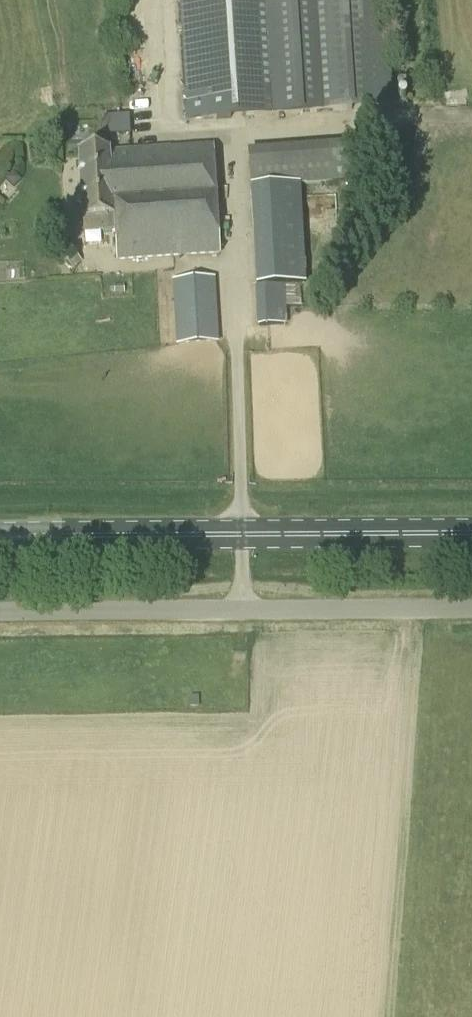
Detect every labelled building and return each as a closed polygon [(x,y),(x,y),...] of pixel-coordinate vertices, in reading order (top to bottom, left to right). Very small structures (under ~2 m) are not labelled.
[(188,120),(288,113),(391,106),(384,0),(180,0),(188,120)] [(417,58),(415,40),(407,41),(406,41),(408,59),(410,59),(417,58)] [(129,133),(128,115),(103,117),(104,134),(129,133)] [(354,146),(248,153),(250,187),(291,185),(356,181),(354,146)] [(118,262),(219,255),(213,148),(110,154),(110,152),(79,154),(83,220),(116,218),(118,262)] [(13,188),(20,181),(13,174),(6,182),(13,188)] [(291,185),(250,187),(256,287),(296,284),(296,268),(285,269),(284,258),(295,257),(291,185)] [(80,261),(73,253),(65,261),(72,269),(80,261)] [(176,346),(219,343),(214,278),(172,280),(176,346)] [(296,284),(256,287),(253,287),(256,327),(286,325),(285,307),(299,307),(299,285),(296,284)]
